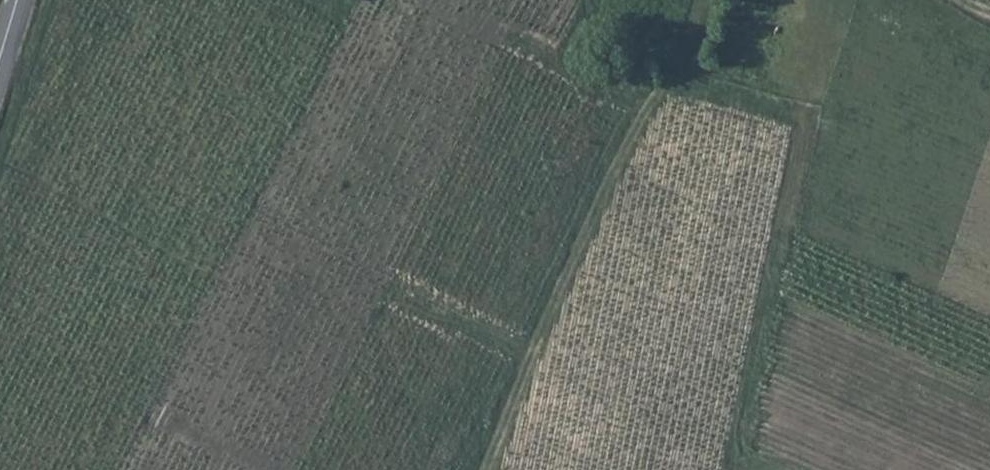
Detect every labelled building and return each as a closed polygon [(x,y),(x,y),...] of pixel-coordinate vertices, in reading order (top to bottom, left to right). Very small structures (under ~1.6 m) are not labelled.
[(596,68),(584,64),(581,73),(593,77),(596,68)]
